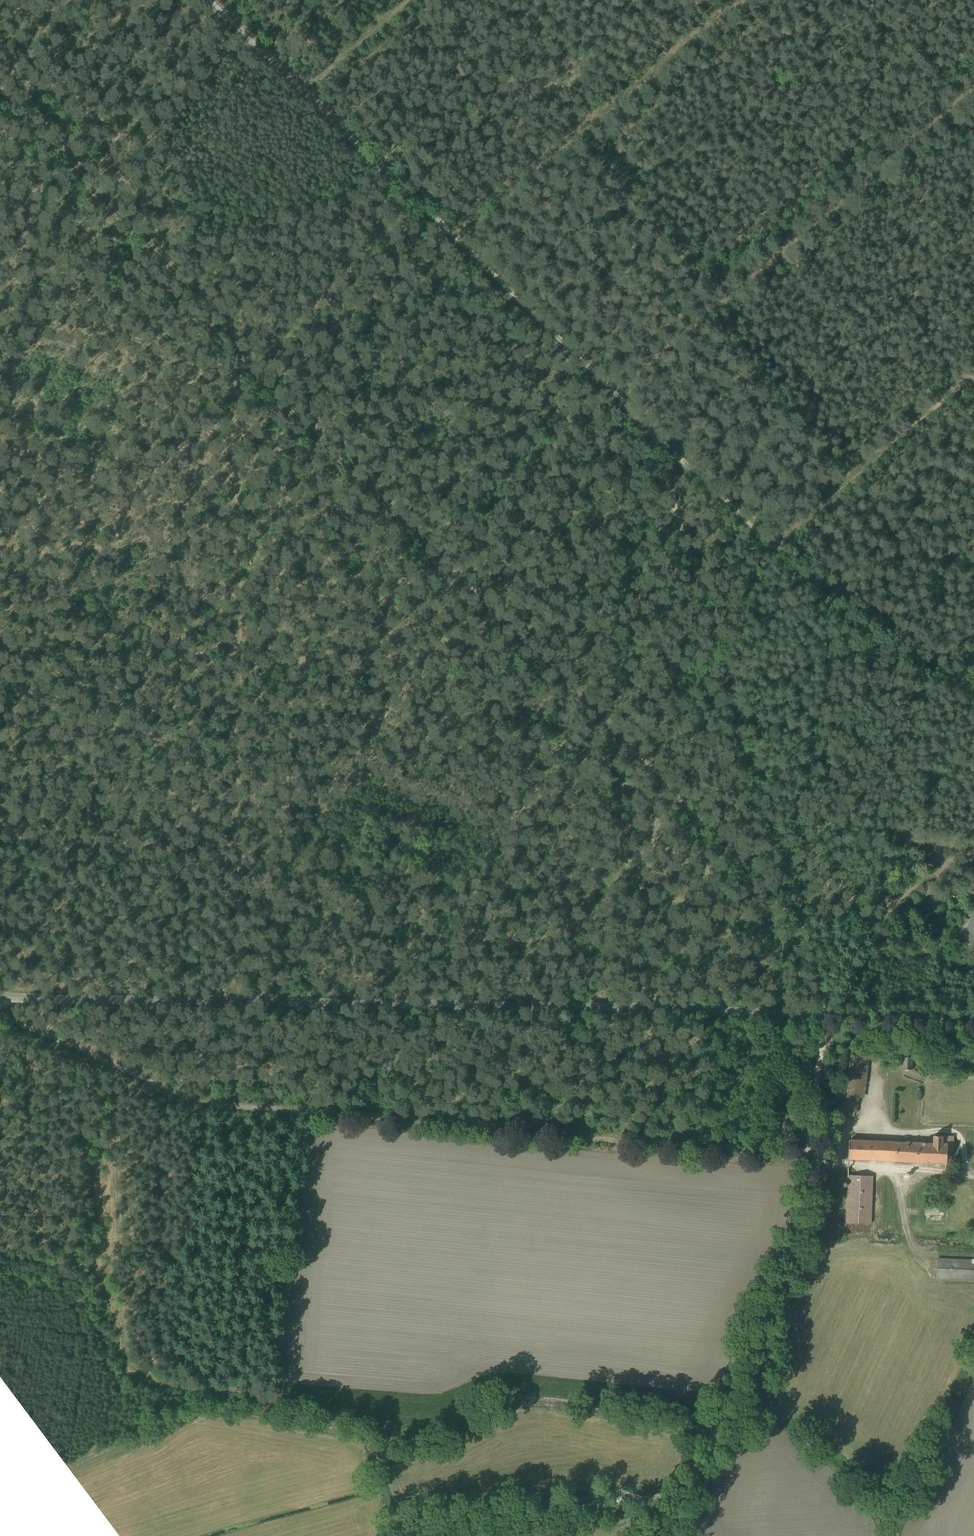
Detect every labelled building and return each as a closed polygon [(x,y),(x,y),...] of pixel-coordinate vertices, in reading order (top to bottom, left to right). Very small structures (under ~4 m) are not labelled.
[(930,882),(922,885),(923,887),(925,896),(933,894),(930,882)] [(961,922),(967,924),(962,942),(964,943),(962,948),(973,953),(973,906),(970,919),(969,919),(969,921),(962,918),(961,922)] [(839,1094),(837,1112),(846,1113),(846,1112),(849,1112),(848,1117),(854,1118),(855,1113),(857,1113),(858,1098),(864,1099),(869,1057),(850,1054),(845,1095),(839,1094)] [(902,1058),(901,1069),(911,1070),(913,1059),(902,1058)] [(835,1121),(833,1134),(839,1135),(842,1124),(843,1124),(843,1122),(835,1121)] [(849,1141),(848,1159),(946,1164),(947,1152),(953,1152),(953,1136),(943,1136),(943,1137),(933,1136),(933,1143),(905,1142),(905,1143),(849,1141)] [(848,1175),(846,1223),(871,1224),(873,1176),(848,1175)] [(937,1279),(973,1281),(973,1260),(938,1258),(937,1279)]
